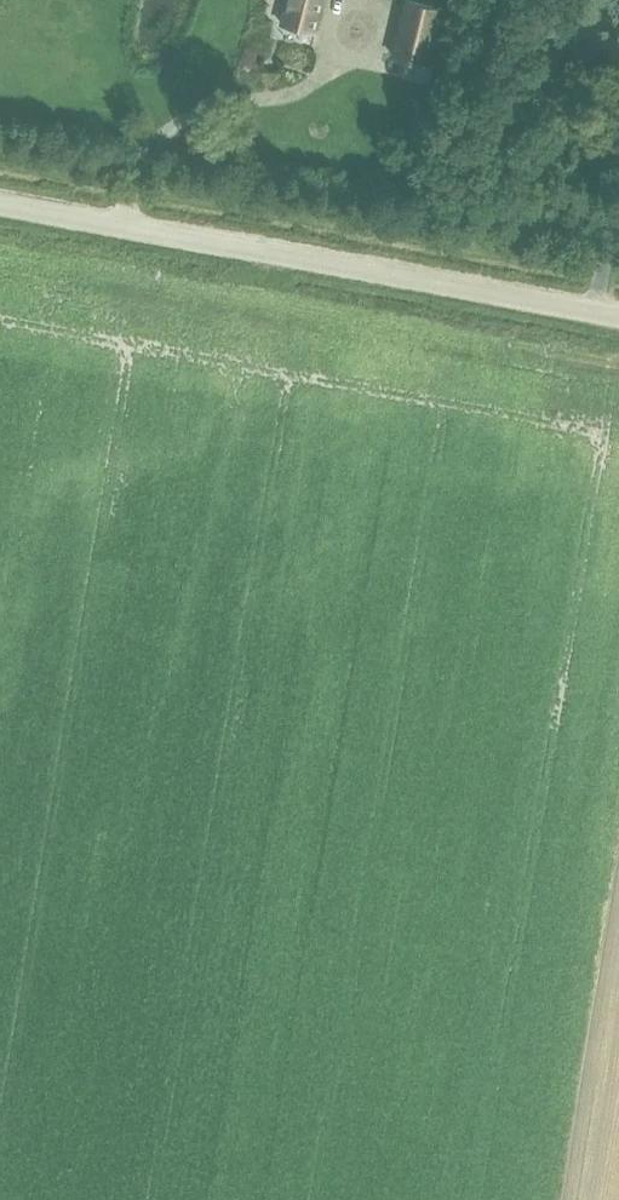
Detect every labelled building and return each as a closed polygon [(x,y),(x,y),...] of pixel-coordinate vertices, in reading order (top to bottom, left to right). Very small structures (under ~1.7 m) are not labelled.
[(282,23),(315,31),(322,0),(287,0),(282,23)] [(413,0),(406,0),(393,55),(428,63),(442,7),(413,0)]
